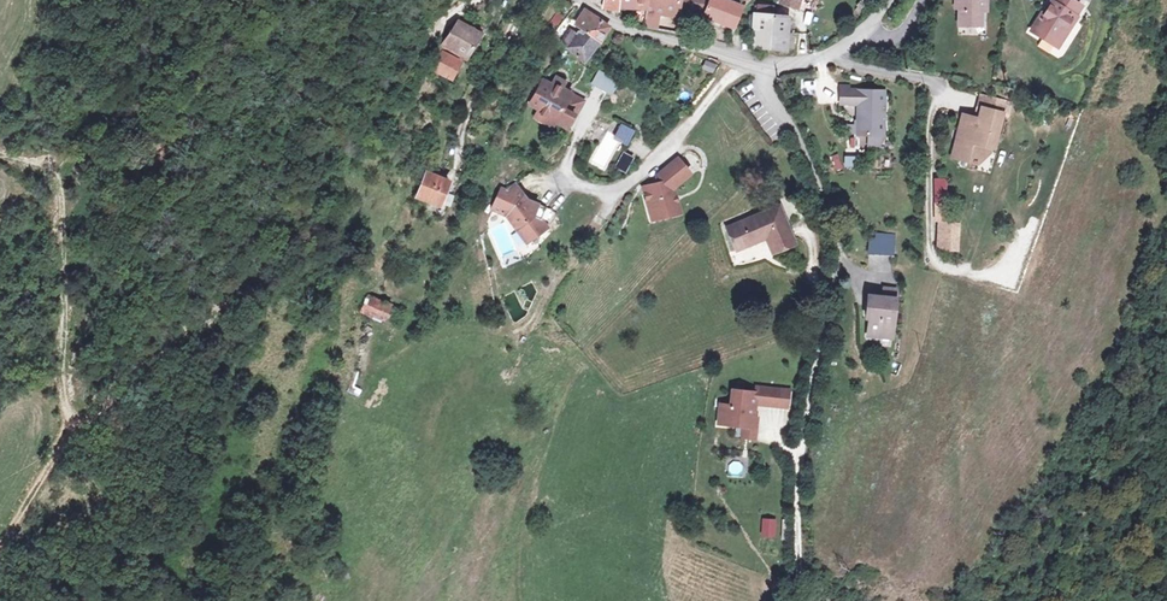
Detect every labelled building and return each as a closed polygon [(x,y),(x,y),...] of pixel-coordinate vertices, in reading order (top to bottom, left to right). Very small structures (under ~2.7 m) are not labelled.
[(618,15),(648,14),(644,28),(658,30),(662,14),(679,20),(684,15),(737,29),(750,0),(596,0),(618,15)] [(775,5),(795,10),(797,0),(776,0),(775,5)] [(962,30),(986,31),(988,0),(964,0),(962,30)] [(1072,0),(1048,0),(1029,30),(1060,50),(1086,9),(1072,0)] [(613,28),(586,6),(559,40),(586,61),(613,28)] [(792,15),(753,13),(752,47),(790,49),(792,15)] [(460,21),(434,71),(455,83),(485,34),(460,21)] [(713,74),(716,65),(705,60),(701,70),(713,74)] [(597,71),(590,84),(612,96),(619,82),(597,71)] [(587,99),(543,76),(526,110),(569,132),(587,99)] [(887,83),(836,81),(835,104),(858,104),(858,133),(886,134),(887,83)] [(1012,101),(984,95),(979,116),(960,112),(949,161),(996,172),(1012,101)] [(755,117),(766,130),(775,123),(764,109),(755,117)] [(635,132),(620,126),(613,143),(628,149),(635,132)] [(626,175),(634,158),(622,151),(613,168),(626,175)] [(843,168),(838,154),(831,156),(836,170),(843,168)] [(843,157),(844,167),(859,166),(858,156),(843,157)] [(678,157),(638,184),(649,224),(684,217),(676,188),(692,175),(678,157)] [(456,183),(429,173),(418,200),(446,210),(456,183)] [(933,178),(933,195),(946,195),(946,178),(933,178)] [(529,198),(516,180),(509,191),(502,186),(493,211),(506,218),(527,245),(552,229),(538,213),(547,201),(529,198)] [(735,253),(764,242),(771,258),(798,248),(781,202),(724,224),(735,253)] [(962,222),(940,221),(938,249),(960,250),(962,222)] [(893,235),(877,234),(877,241),(870,241),(870,254),(892,254),(893,235)] [(753,261),(752,253),(734,257),(736,265),(753,261)] [(897,295),(869,293),(865,338),(894,341),(897,295)] [(388,324),(396,306),(368,295),(361,313),(388,324)] [(787,412),(789,390),(753,387),(752,395),(730,393),(729,409),(719,408),(717,431),(740,432),(739,442),(753,443),(755,410),(787,412)] [(775,517),(762,517),(761,535),(774,535),(775,517)]
